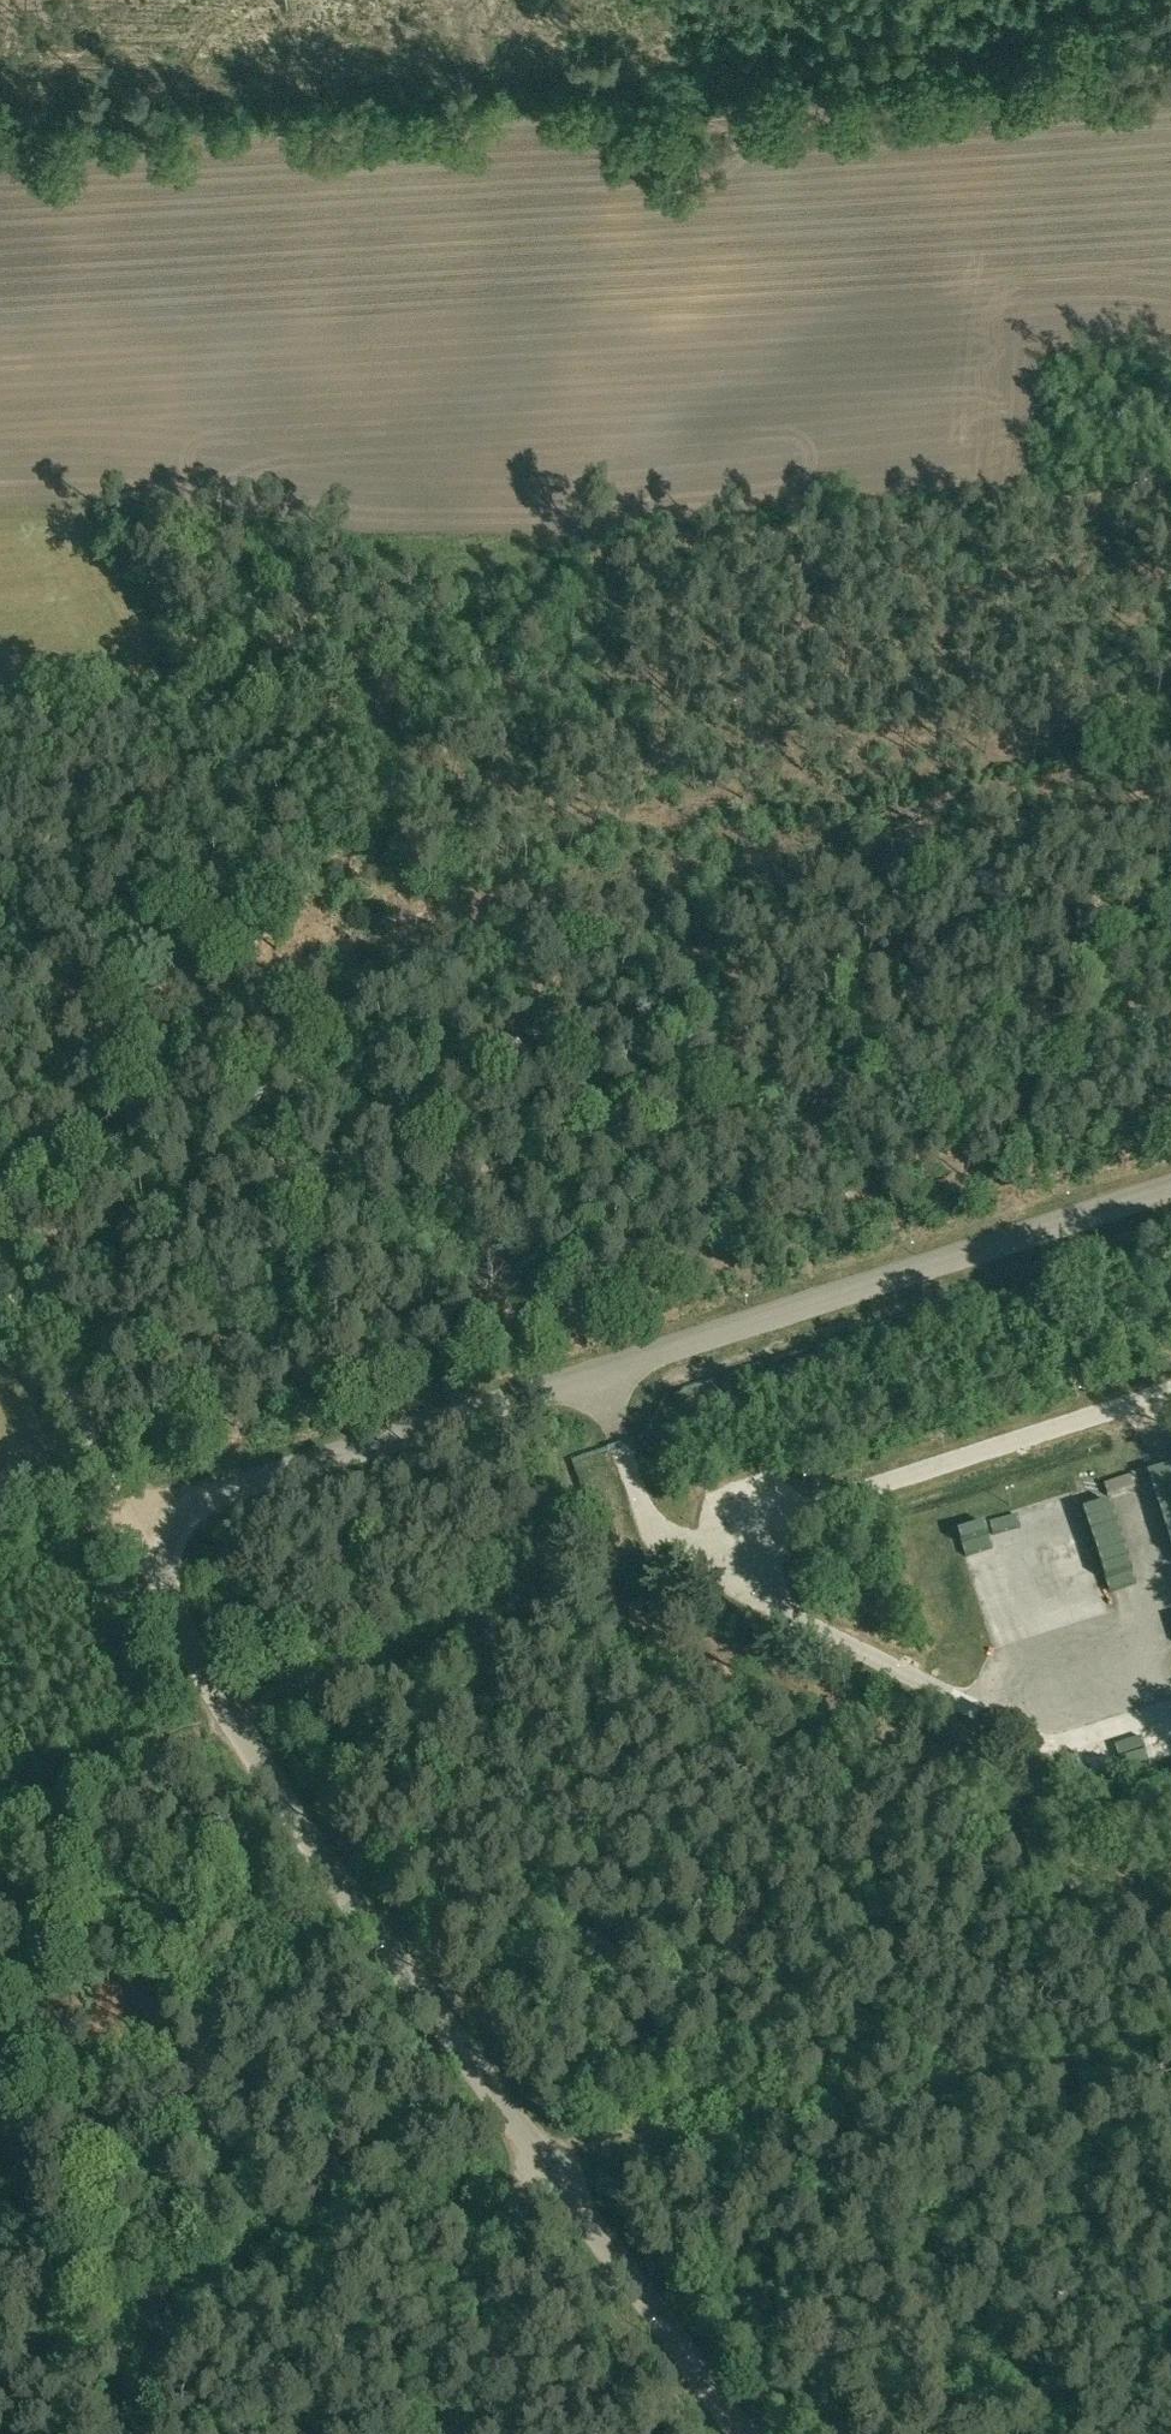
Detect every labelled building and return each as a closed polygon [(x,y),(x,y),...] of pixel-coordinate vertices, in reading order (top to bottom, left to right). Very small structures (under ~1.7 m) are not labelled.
[(1101,1588),(1089,1553),(1076,1557),(1088,1592),(1101,1588)]
